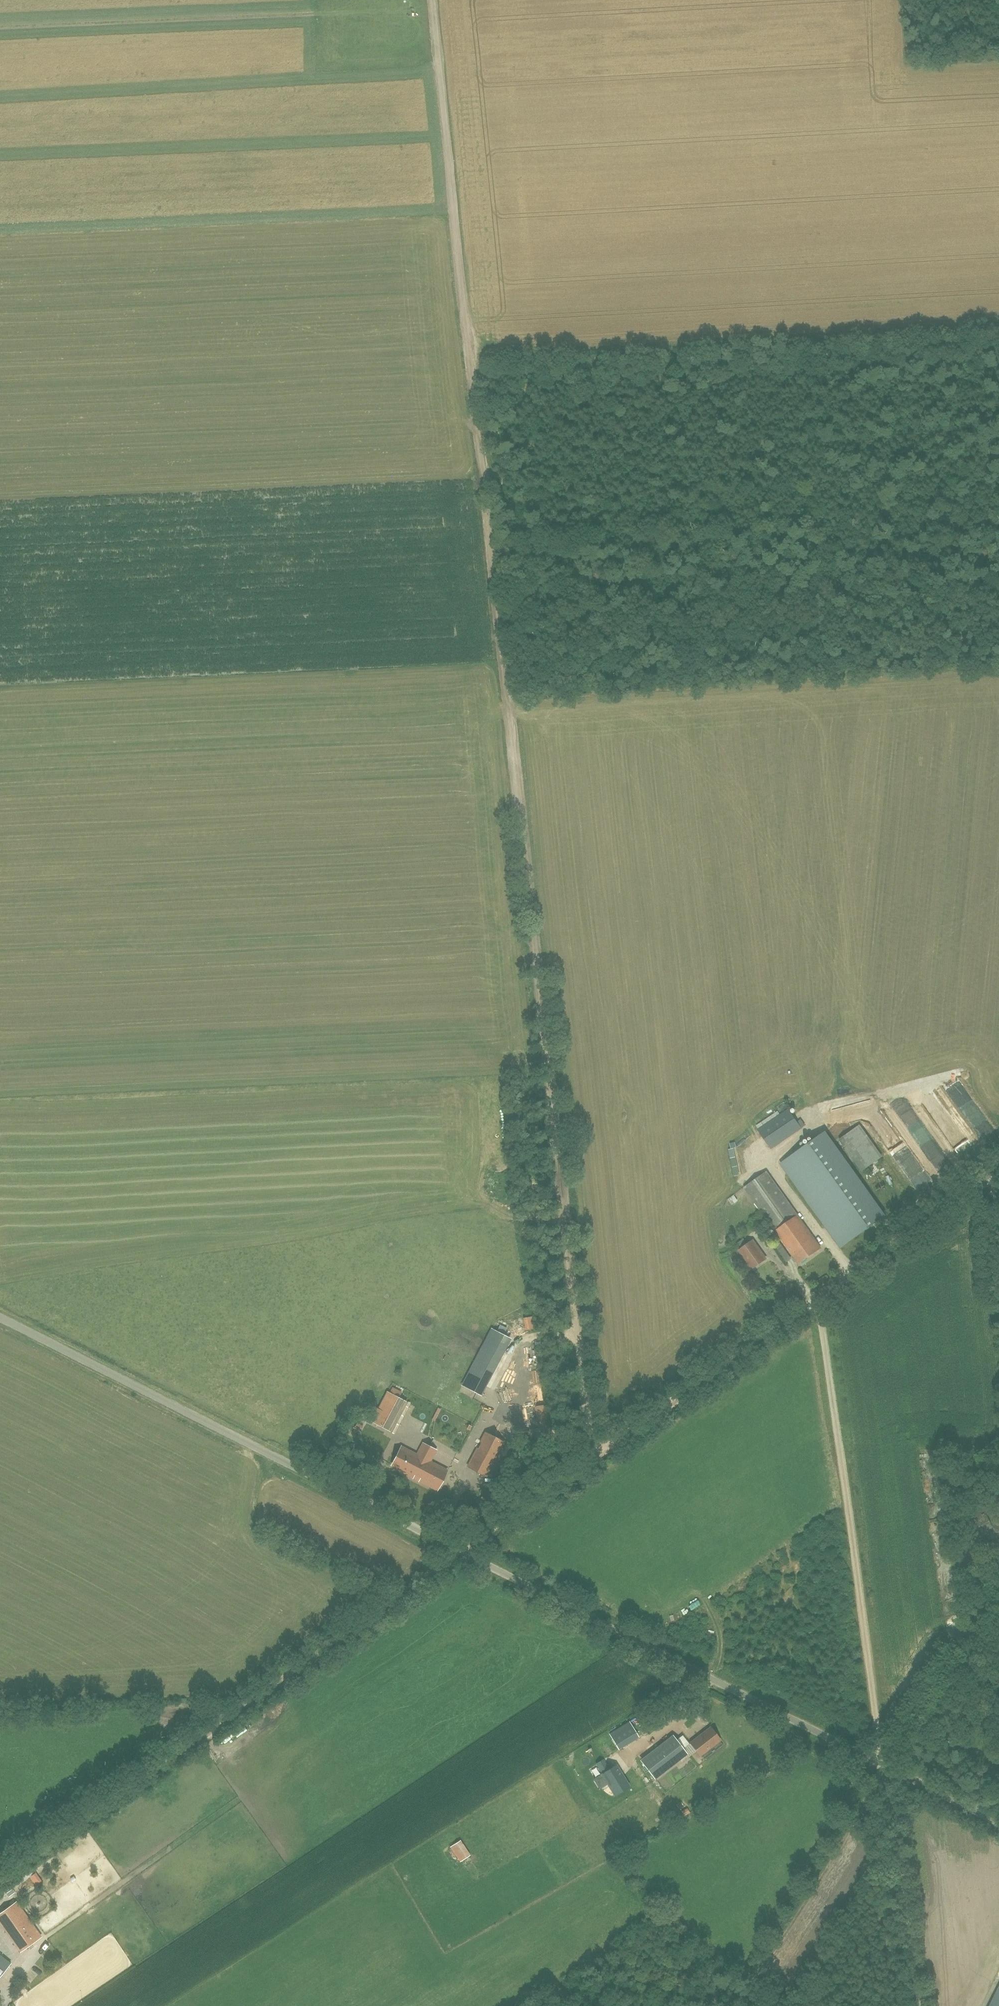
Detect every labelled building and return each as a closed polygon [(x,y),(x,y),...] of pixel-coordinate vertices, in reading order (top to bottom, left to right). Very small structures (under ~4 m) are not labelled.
[(781,1064),(769,1069),(771,1074),(783,1070),(781,1064)] [(944,1104),(929,1115),(936,1123),(950,1112),(944,1104)] [(801,1127),(797,1121),(788,1108),(780,1114),(759,1129),(758,1129),(771,1148),(801,1128),(801,1127)] [(951,1132),(947,1125),(952,1123),(949,1117),(938,1123),(944,1136),(951,1132)] [(884,1156),(860,1123),(839,1138),(862,1171),(884,1156)] [(955,1150),(967,1142),(958,1129),(947,1137),(955,1150)] [(832,1232),(830,1233),(840,1247),(885,1215),(825,1131),(782,1162),(832,1232)] [(911,1181),(924,1173),(915,1156),(901,1163),(911,1181)] [(877,1179),(888,1174),(884,1166),(873,1171),(877,1179)] [(821,1248),(811,1235),(766,1172),(744,1187),(799,1264),(821,1248)] [(736,1195),(729,1199),(734,1206),(740,1201),(736,1195)] [(752,1268),(766,1259),(753,1241),(739,1250),(752,1268)] [(496,1357),(506,1337),(492,1329),(482,1349),(463,1386),(477,1393),(496,1357)] [(386,1429),(402,1399),(388,1392),(372,1422),(386,1429)] [(487,1476),(491,1468),(504,1443),(488,1435),(486,1434),(486,1433),(485,1434),(481,1443),(483,1444),(480,1450),(478,1449),(477,1449),(473,1458),(468,1467),(469,1467),(477,1472),(486,1476),(487,1476)] [(424,1442),(418,1454),(403,1445),(393,1464),(402,1469),(407,1471),(407,1472),(414,1476),(416,1472),(419,1467),(424,1457),(430,1445),(424,1442)] [(438,1488),(442,1481),(444,1476),(448,1469),(431,1460),(437,1448),(430,1445),(424,1457),(419,1467),(416,1472),(414,1476),(438,1488)] [(490,1499),(484,1494),(480,1499),(486,1504),(490,1499)] [(629,1722),(610,1734),(618,1748),(637,1736),(629,1722)] [(719,1741),(710,1728),(691,1742),(701,1755),(719,1741)] [(673,1737),(642,1762),(654,1778),(686,1753),(673,1737)] [(616,1794),(617,1793),(629,1786),(616,1766),(598,1777),(604,1786),(608,1784),(615,1794),(615,1795),(616,1794)] [(729,1789),(743,1781),(740,1775),(725,1783),(729,1789)] [(649,1789),(654,1786),(646,1776),(642,1780),(649,1789)] [(559,1802),(569,1798),(562,1783),(552,1788),(559,1802)] [(461,1862),(470,1856),(460,1841),(450,1847),(461,1862)] [(28,1878),(15,1887),(20,1893),(32,1885),(28,1878)] [(15,1890),(6,1894),(9,1899),(17,1895),(15,1890)] [(16,1902),(0,1914),(0,1921),(21,1951),(41,1937),(16,1902)] [(30,1952),(34,1958),(55,1945),(48,1935),(38,1941),(40,1945),(30,1952)] [(12,1963),(0,1953),(0,1977),(12,1963)] [(990,2005),(998,2005),(998,1988),(990,2005)]
